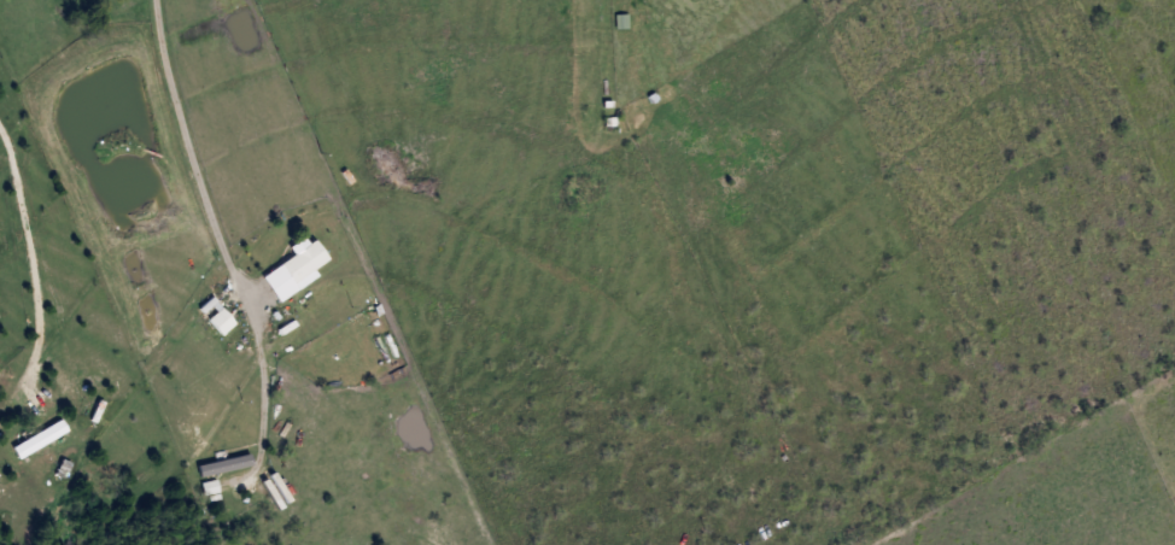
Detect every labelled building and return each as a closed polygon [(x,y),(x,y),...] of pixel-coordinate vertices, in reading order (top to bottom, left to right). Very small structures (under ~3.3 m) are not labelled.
[(327,259),(291,285),(294,289),(279,300),(267,282),(283,270),(280,264),(314,240),(327,259)] [(201,313),(215,301),(234,323),(221,335),(201,313)] [(66,430),(18,459),(11,447),(59,418),(66,430)]
